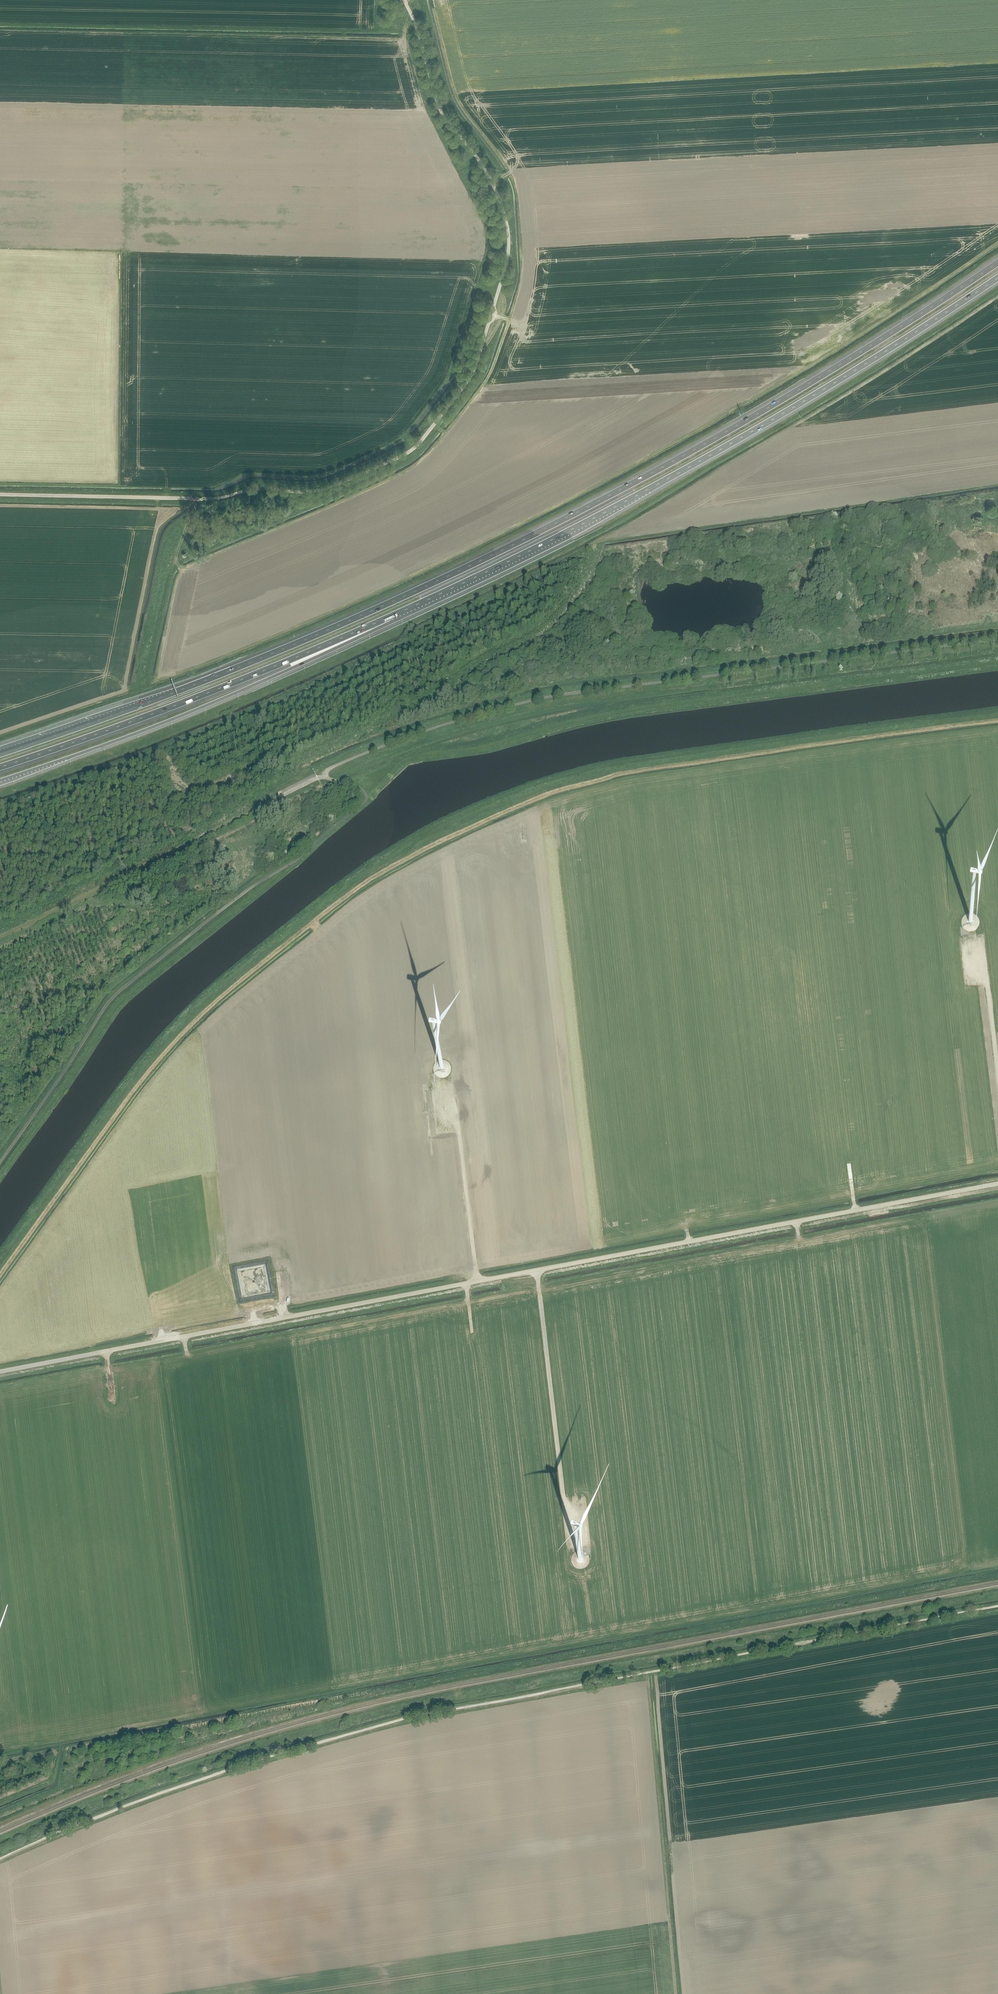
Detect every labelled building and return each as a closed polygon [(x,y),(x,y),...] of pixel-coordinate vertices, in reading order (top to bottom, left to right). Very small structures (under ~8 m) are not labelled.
[(237,1268),(209,1273),(210,1282),(239,1276),(237,1268)]
